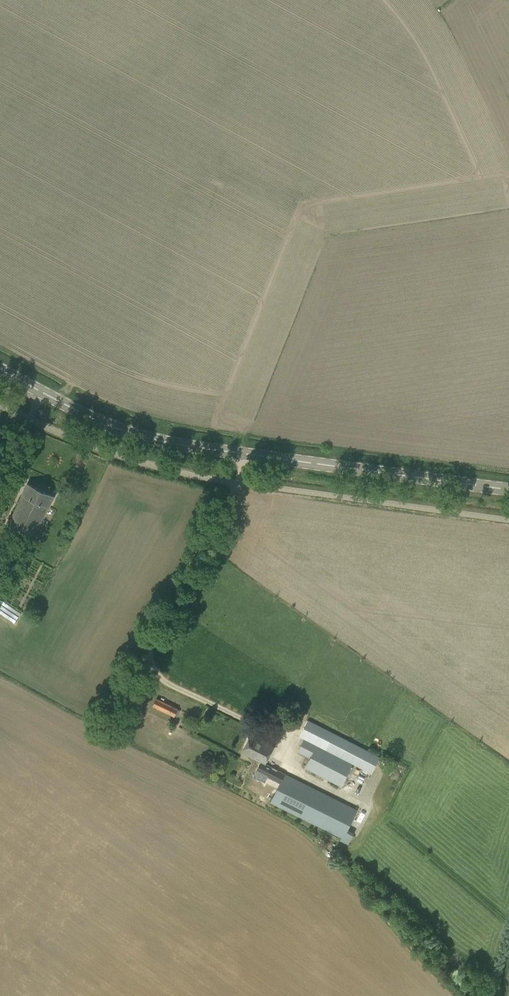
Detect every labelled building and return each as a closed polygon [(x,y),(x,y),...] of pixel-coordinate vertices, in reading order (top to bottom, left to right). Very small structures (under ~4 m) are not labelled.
[(54,496),(27,483),(7,525),(33,538),(54,496)] [(155,697),(152,703),(172,714),(176,707),(155,697)] [(297,751),(310,758),(306,766),(341,784),(353,761),(372,771),(379,758),(307,720),(300,734),(305,736),(297,751)] [(251,734),(242,752),(261,762),(265,764),(274,746),(251,734)] [(257,770),(280,782),(284,775),(265,765),(265,764),(261,762),(257,770)] [(356,811),(284,775),(280,782),(270,801),(343,838),(356,811)]
